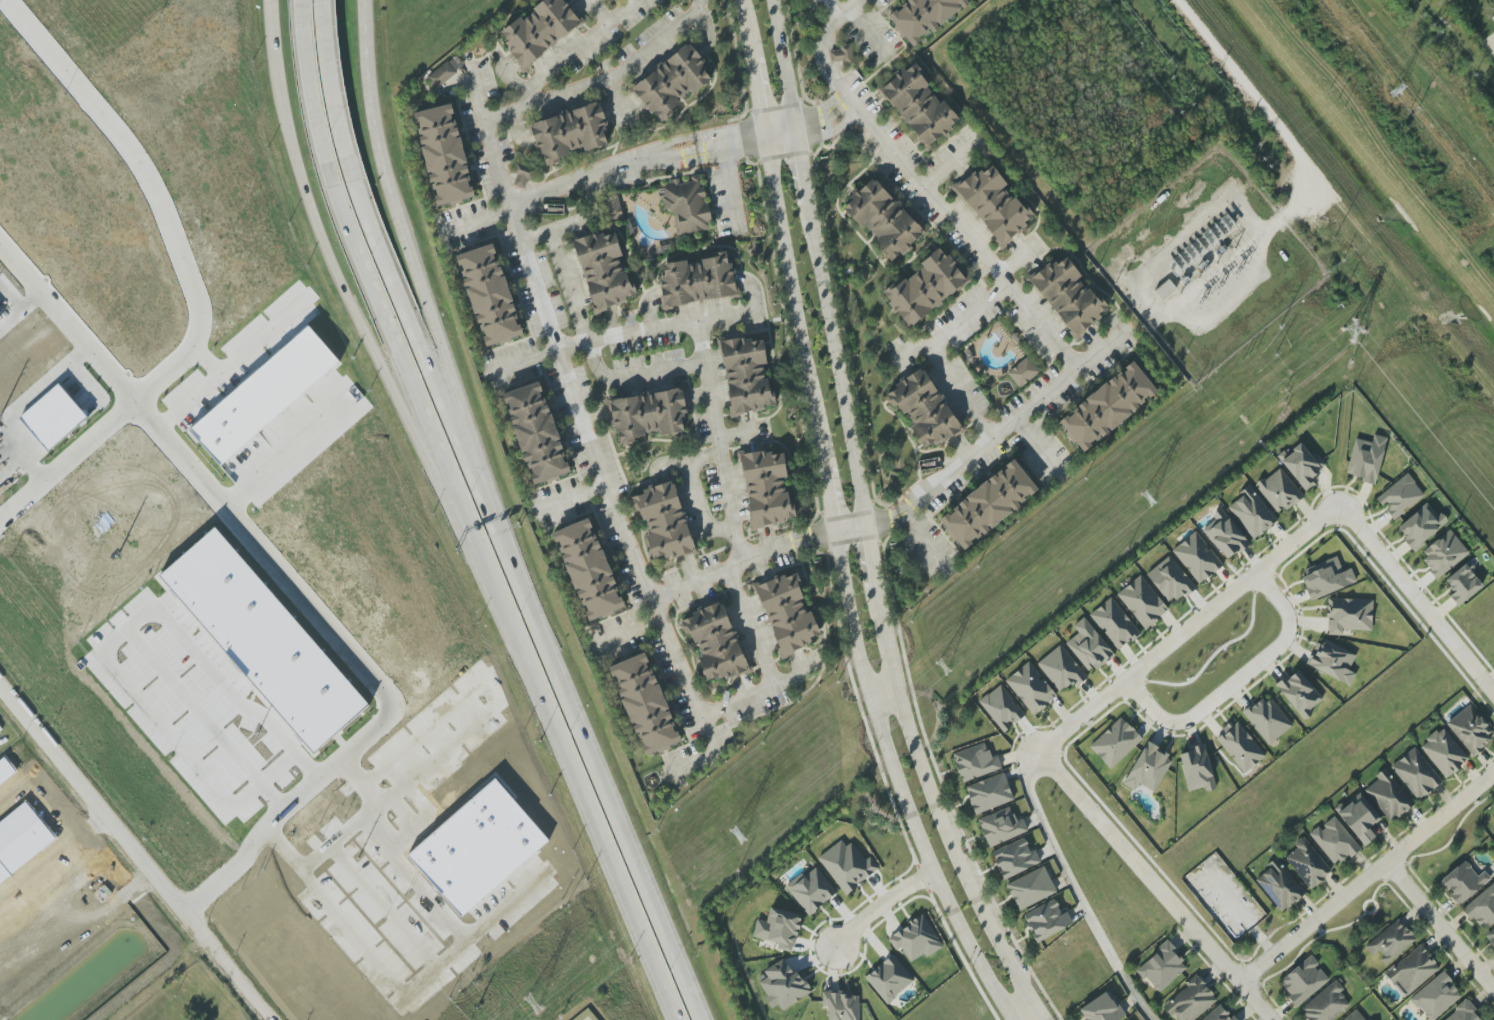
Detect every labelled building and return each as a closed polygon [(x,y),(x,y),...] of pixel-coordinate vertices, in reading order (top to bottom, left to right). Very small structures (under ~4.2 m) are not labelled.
[(563,0),(540,0),(543,3),(522,19),(520,17),(501,32),(509,42),(504,45),(522,69),(582,25),(563,0)] [(887,15),(911,47),(932,31),(932,32),(969,3),(967,1),(968,0),(907,0),(887,15)] [(713,77),(688,44),(632,87),(659,124),(674,113),(671,108),(713,77)] [(427,77),(436,89),(457,74),(448,62),(427,77)] [(879,89),(925,149),(961,122),(945,101),(942,104),(912,64),(879,89)] [(531,124),(543,167),(560,162),(559,158),(570,155),(569,151),(583,147),(584,151),(611,144),(599,102),(564,113),(564,114),(531,124)] [(415,112),(427,173),(429,184),(433,183),(437,206),(472,199),(454,104),(415,112)] [(532,167),(518,164),(512,186),(526,190),(532,167)] [(677,236),(712,229),(701,175),(691,177),(692,182),(680,184),(679,181),(659,185),(664,213),(672,211),(677,236)] [(924,233),(874,178),(842,207),(860,226),(861,225),(894,260),(924,233)] [(622,219),(619,195),(607,196),(609,220),(622,219)] [(573,242),(595,313),(628,303),(626,297),(636,294),(628,270),(622,272),(618,258),(622,256),(614,230),(573,242)] [(484,347),(522,336),(495,244),(457,255),(464,279),(465,279),(484,347)] [(909,328),(971,280),(967,275),(964,277),(953,263),(941,247),(920,263),(922,266),(884,295),(909,328)] [(665,307),(738,296),(733,263),(728,264),(726,252),(700,256),(701,263),(687,266),(687,261),(658,265),(665,307)] [(1030,280),(1075,338),(1108,312),(1081,277),(1082,277),(1064,254),(1030,280)] [(1154,290),(1161,300),(1176,289),(1169,279),(1154,290)] [(9,319),(0,327),(0,309),(9,319)] [(350,361),(223,470),(193,435),(320,324),(350,361)] [(763,336),(721,341),(730,415),(765,411),(764,405),(774,404),(771,379),(764,379),(762,365),(767,364),(763,336)] [(1007,373),(1020,389),(1040,372),(1027,356),(1007,373)] [(1081,451),(1158,394),(1135,362),(1058,419),(1081,451)] [(961,429),(924,368),(888,390),(911,427),(910,428),(925,451),(961,429)] [(534,484),(568,475),(543,382),(504,393),(523,463),(528,462),(534,484)] [(28,418),(67,384),(94,415),(56,450),(28,418)] [(687,432),(682,390),(611,399),(616,445),(635,442),(634,438),(646,437),(645,432),(659,430),(660,435),(687,432)] [(1346,474),(1362,478),(1361,483),(1375,486),(1386,438),(1373,435),(1372,442),(1354,438),(1346,474)] [(1287,454),(1284,450),(1277,456),(1305,491),(1316,482),(1312,477),(1326,466),(1316,453),(1312,457),(1301,443),(1287,454)] [(750,527),(796,521),(794,502),(787,502),(784,478),(787,478),(783,449),(741,455),(750,527)] [(938,518),(962,550),(1038,492),(1015,460),(938,518)] [(1279,515),(1303,496),(1279,467),(1256,486),(1279,515)] [(1395,519),(1424,495),(1407,474),(1376,499),(1382,507),(1384,505),(1395,519)] [(651,559),(664,556),(665,560),(693,553),(676,481),(643,489),(644,494),(631,497),(635,512),(642,510),(648,534),(646,535),(651,559)] [(1277,520),(1250,487),(1226,506),(1253,540),(1277,520)] [(1396,528),(1413,550),(1449,522),(1441,513),(1437,516),(1427,503),(1396,528)] [(1213,515),(1216,519),(1203,529),(1227,561),(1249,544),(1221,508),(1213,515)] [(554,531),(586,621),(623,609),(591,518),(554,531)] [(313,758),(157,577),(221,521),(377,701),(313,758)] [(1469,553),(1449,529),(1419,555),(1439,578),(1469,553)] [(1200,585),(1223,565),(1195,531),(1172,551),(1200,585)] [(1146,575),(1171,606),(1195,586),(1169,555),(1146,575)] [(1309,567),(1311,574),(1302,576),(1309,599),(1357,584),(1352,568),(1342,571),(1337,557),(1309,567)] [(1444,580),(1454,593),(1449,596),(1457,606),(1483,586),(1470,569),(1474,567),(1470,561),(1444,580)] [(754,586),(782,657),(812,645),(810,638),(820,634),(811,611),(809,612),(793,571),(754,586)] [(1116,595),(1145,630),(1169,610),(1140,575),(1116,595)] [(1118,651),(1140,633),(1111,597),(1089,615),(1118,651)] [(1372,631),(1373,600),(1327,598),(1326,635),(1343,636),(1343,630),(1372,631)] [(746,671),(725,603),(679,617),(685,635),(693,633),(701,658),(699,658),(706,683),(746,671)] [(1066,643),(1089,674),(1114,655),(1085,617),(1073,626),(1079,633),(1066,643)] [(1308,666),(1350,686),(1356,674),(1348,670),(1356,655),(1321,638),(1308,666)] [(1060,692),(1071,682),(1075,687),(1087,678),(1060,645),(1037,664),(1060,692)] [(645,756),(680,743),(647,653),(609,666),(631,726),(634,725),(645,756)] [(1057,697),(1029,661),(1005,681),(1033,716),(1057,697)] [(1276,686),(1304,721),(1313,714),(1310,710),(1322,700),(1297,669),(1276,686)] [(1025,716),(1001,684),(978,701),(1003,733),(1013,726),(1013,725),(1025,716)] [(1268,695),(1244,714),(1268,745),(1292,726),(1268,695)] [(1470,704),(1446,724),(1472,755),(1493,736),(1493,733),(1470,704)] [(1142,739),(1121,717),(1089,747),(1111,769),(1142,739)] [(1215,737),(1244,773),(1265,756),(1237,720),(1215,737)] [(1444,778),(1469,761),(1444,727),(1420,744),(1444,778)] [(952,754),(962,782),(1002,769),(998,756),(991,758),(986,742),(952,754)] [(1125,785),(1136,790),(1138,784),(1155,792),(1173,756),(1145,743),(1125,785)] [(1189,792),(1205,787),(1206,792),(1217,789),(1204,746),(1178,753),(1189,792)] [(1390,767),(1418,801),(1442,781),(1414,747),(1390,767)] [(17,772),(0,786),(0,763),(6,758),(17,772)] [(1391,822),(1414,802),(1385,770),(1363,790),(1391,822)] [(965,787),(975,815),(1014,800),(1004,772),(965,787)] [(470,914),(418,851),(505,777),(559,838),(470,914)] [(1365,846),(1376,837),(1369,829),(1381,819),(1360,793),(1337,813),(1365,846)] [(56,839),(0,884),(0,824),(27,802),(56,839)] [(1028,831),(1023,819),(1016,821),(1010,806),(978,820),(989,847),(1028,831)] [(1320,829),(1318,827),(1309,834),(1335,867),(1359,847),(1335,817),(1320,829)] [(1294,844),(1297,848),(1285,858),(1310,889),(1332,872),(1303,836),(1294,844)] [(1040,863),(1034,849),(1030,851),(1024,838),(991,852),(1003,879),(1040,863)] [(852,843),(846,847),(841,841),(818,858),(845,894),(879,869),(870,857),(865,861),(852,843)] [(1306,893),(1276,858),(1267,865),(1269,868),(1255,880),(1282,913),(1306,893)] [(1439,881),(1451,895),(1450,896),(1458,907),(1491,879),(1484,871),(1478,876),(1464,860),(1439,881)] [(787,885),(806,915),(836,895),(817,866),(787,885)] [(1056,894),(1045,867),(1007,883),(1017,910),(1056,894)] [(1463,907),(1481,931),(1493,921),(1493,883),(1463,907)] [(1067,911),(1062,914),(1054,899),(1023,915),(1037,943),(1073,924),(1067,911)] [(792,952),(802,916),(770,907),(766,921),(757,919),(752,936),(778,944),(777,948),(792,952)] [(943,947),(924,915),(887,937),(896,951),(902,948),(910,962),(923,954),(925,957),(943,947)] [(1417,941),(1400,919),(1365,946),(1374,959),(1377,956),(1385,966),(1417,941)] [(1493,948),(1493,928),(1484,937),(1493,948)] [(1188,966),(1167,942),(1137,970),(1158,993),(1188,966)] [(1440,968),(1421,945),(1386,973),(1405,997),(1440,968)] [(914,980),(892,954),(865,978),(887,1004),(914,980)] [(1329,982),(1316,965),(1318,964),(1312,955),(1278,980),(1296,1006),(1329,982)] [(782,1010),(809,994),(786,957),(764,971),(767,977),(758,983),(773,1007),(778,1004),(782,1010)] [(1442,971),(1411,999),(1429,1019),(1434,1019),(1462,994),(1442,971)] [(1196,976),(1163,1007),(1176,1019),(1193,1019),(1216,998),(1196,976)] [(1348,1003),(1340,993),(1344,990),(1336,980),(1300,1010),(1308,1019),(1327,1019),(1348,1003)] [(1123,1010),(1109,989),(1079,1010),(1085,1019),(1108,1019),(1123,1010)] [(858,994),(822,994),(823,1007),(828,1007),(828,1019),(859,1019),(858,994)]
